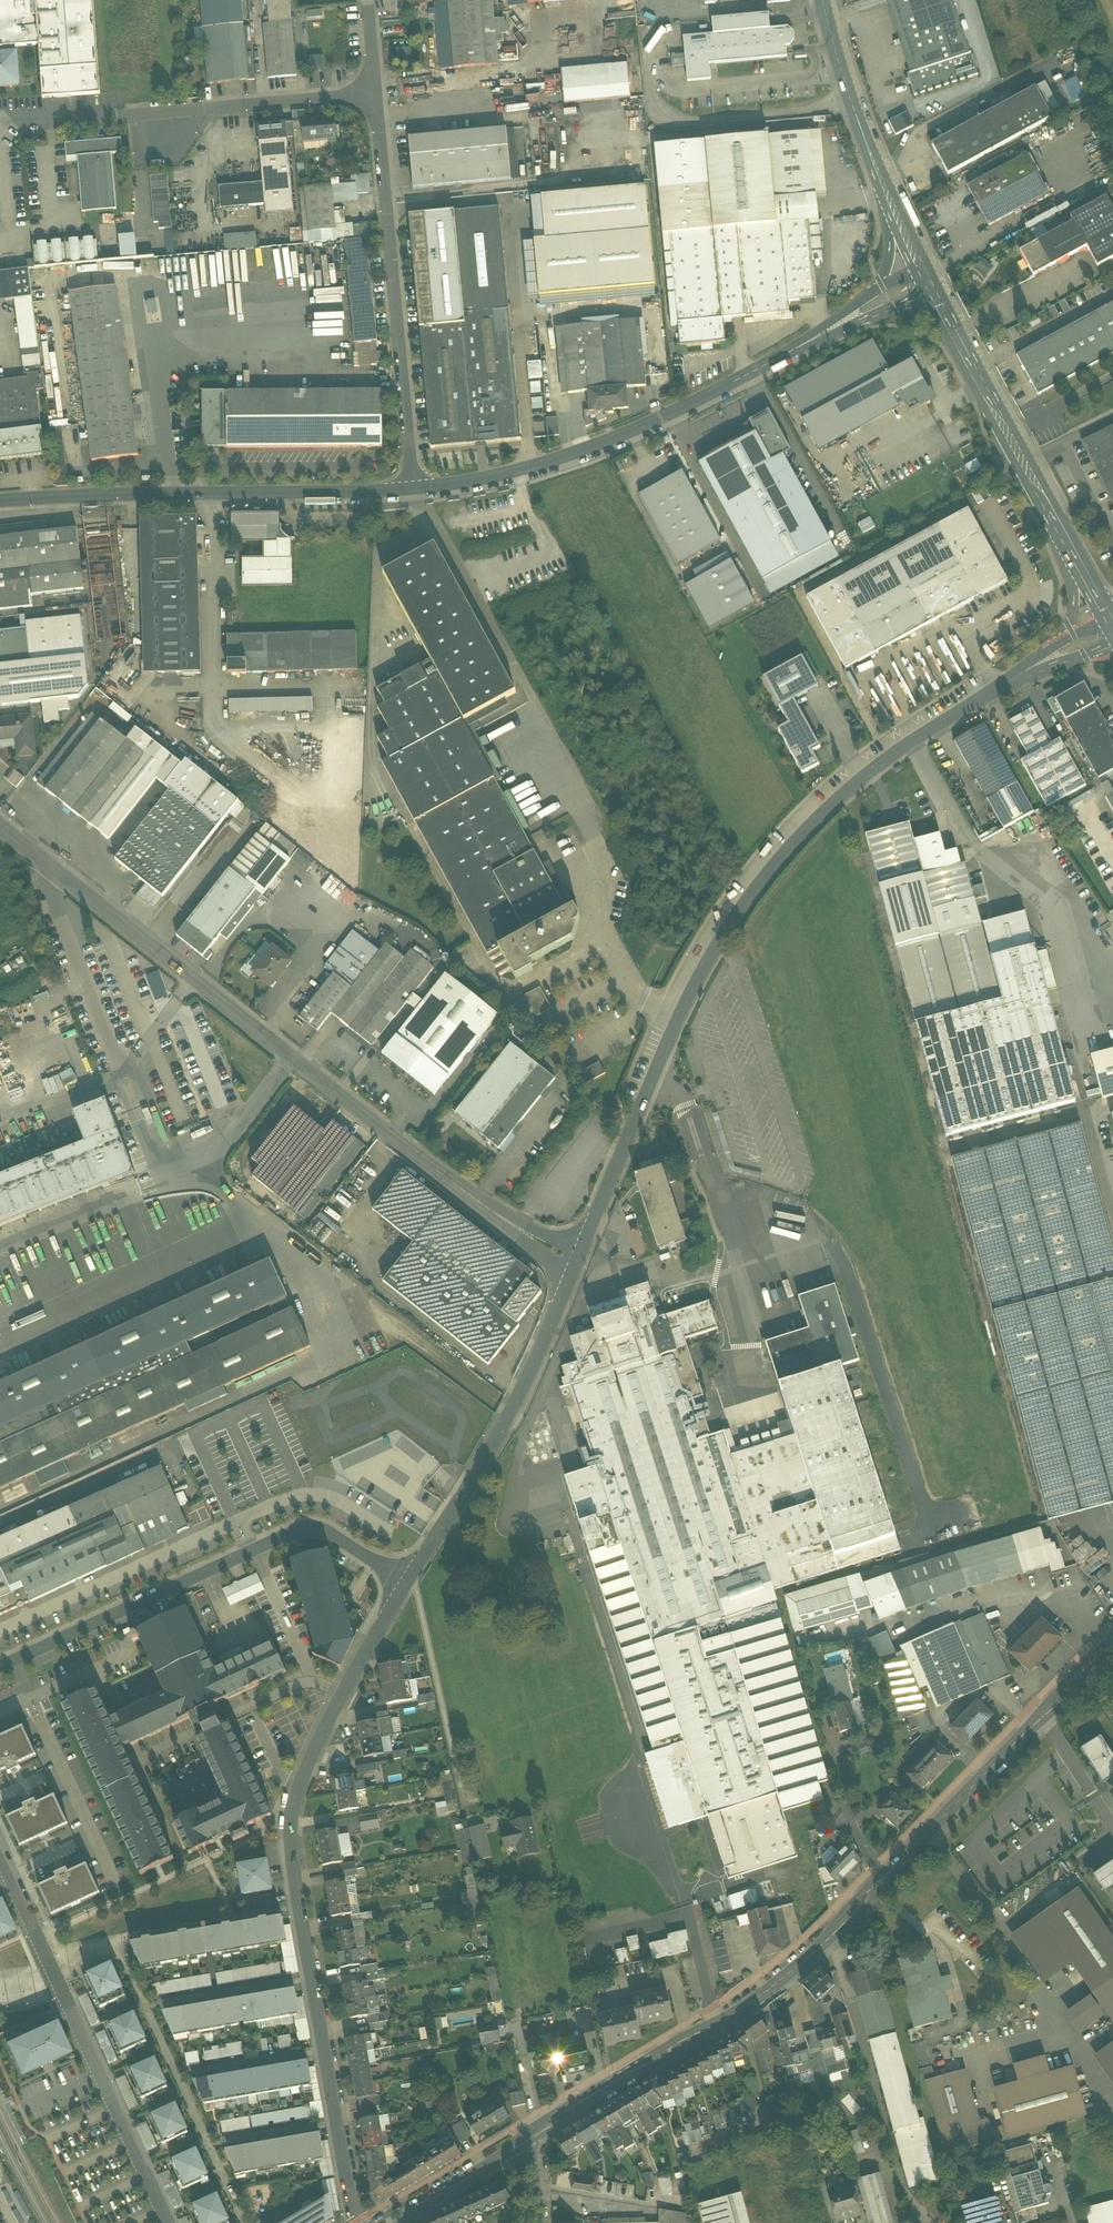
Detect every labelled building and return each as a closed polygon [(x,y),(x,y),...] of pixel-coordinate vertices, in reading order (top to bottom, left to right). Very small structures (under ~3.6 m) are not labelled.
[(43,98),(100,94),(93,0),(0,0),(0,48),(15,47),(39,45),(43,98)] [(217,27),(215,0),(201,0),(203,28),(217,27)] [(217,27),(244,25),(241,0),(215,0),(217,27)] [(290,0),(268,0),(270,24),(292,22),(290,0)] [(441,70),(499,64),(497,44),(494,19),(492,0),(461,0),(434,3),(441,70)] [(527,5),(527,0),(508,0),(509,8),(527,6),(527,5)] [(915,72),(969,54),(953,3),(952,0),(897,0),(892,2),(915,72)] [(953,3),(969,54),(970,54),(982,50),(966,0),(961,0),(953,3)] [(887,3),(910,74),(915,72),(892,2),(887,3)] [(686,66),(688,81),(711,79),(710,64),(787,56),(786,46),(790,45),(794,40),(794,32),(788,27),(770,29),(770,21),(769,14),(712,19),(713,26),(714,34),(684,37),(685,55),(672,56),(673,67),(686,66)] [(504,22),(504,18),(494,19),(497,44),(504,43),(503,35),(505,35),(508,32),(508,23),(504,22)] [(296,63),(292,22),(270,24),(264,25),(267,65),(296,63)] [(203,28),(208,84),(249,81),(244,28),(244,25),(217,27),(203,28)] [(244,28),(249,81),(256,80),(251,27),(244,28)] [(16,54),(15,47),(0,48),(0,55),(16,54)] [(414,47),(396,48),(397,66),(415,64),(414,47)] [(20,86),(17,54),(16,54),(0,55),(0,88),(20,86)] [(970,54),(969,54),(915,72),(910,74),(908,74),(915,96),(978,75),(970,54)] [(297,76),(296,63),(267,65),(269,79),(297,76)] [(562,81),(629,75),(628,64),(561,70),(562,81)] [(562,81),(564,103),(631,97),(629,75),(562,81)] [(1086,97),(1081,88),(1075,77),(1063,83),(1074,103),(1086,97)] [(1062,113),(1045,82),(1035,88),(1052,118),(1062,113)] [(1081,88),(1086,97),(1091,94),(1088,84),(1081,88)] [(948,175),(1052,118),(1035,88),(932,144),(948,175)] [(293,118),(302,116),(301,110),(292,111),(293,118)] [(889,122),(896,135),(913,126),(907,113),(889,122)] [(304,143),(305,143),(312,142),(312,139),(320,138),(320,141),(328,141),(336,140),(335,119),(309,121),(309,125),(302,126),(304,143)] [(258,126),(263,183),(265,205),(266,215),(294,212),(287,137),(286,123),(258,126)] [(302,126),(293,126),(294,137),(295,149),(305,148),(305,143),(304,143),(302,126)] [(514,128),(506,129),(511,179),(519,179),(514,128)] [(409,138),(414,189),(511,179),(506,129),(409,138)] [(809,132),(769,135),(655,146),(663,234),(672,327),(678,326),(680,346),(726,342),(724,319),(754,316),(754,322),(782,319),(781,314),(790,313),(789,302),(800,301),(816,299),(812,261),(823,260),(819,220),(809,221),(782,223),(776,224),(774,198),(806,195),(815,195),(826,194),(822,146),(811,147),(809,132)] [(67,158),(78,157),(112,154),(123,153),(122,138),(65,144),(67,158)] [(328,148),(328,141),(320,141),(320,138),(312,139),(312,142),(305,143),(305,148),(305,150),(328,148)] [(644,147),(626,149),(629,178),(647,176),(644,147)] [(117,209),(112,154),(78,157),(83,212),(117,209)] [(968,187),(989,226),(1014,212),(1048,194),(1027,155),(1009,164),(986,177),(968,187)] [(980,168),(986,177),(1009,164),(1004,155),(980,168)] [(173,228),(172,222),(168,175),(150,177),(154,223),(159,223),(159,229),(173,228)] [(355,185),(355,189),(368,188),(370,188),(369,177),(351,178),(352,185),(355,185)] [(221,209),(265,205),(263,183),(219,187),(221,209)] [(339,186),(332,186),(334,204),(358,202),(358,195),(356,195),(355,189),(355,185),(352,185),(339,186)] [(309,232),(336,230),(336,227),(334,204),(332,186),(305,188),(309,232)] [(542,197),(546,241),(650,231),(646,187),(542,196),(542,197)] [(305,244),(310,243),(309,232),(305,188),(300,189),(305,244)] [(542,197),(531,198),(535,241),(546,241),(542,197)] [(1073,222),(1087,247),(1098,267),(1112,259),(1112,210),(1106,198),(1070,217),(1073,222)] [(1067,203),(1056,209),(1059,215),(1062,213),(1070,209),(1067,203)] [(499,207),(454,211),(410,215),(412,241),(413,256),(420,327),(430,433),(431,448),(476,444),(521,439),(509,309),(499,207)] [(1055,217),(1059,215),(1056,209),(1025,226),(1028,232),(1031,230),(1042,224),(1055,217)] [(1065,218),(1062,213),(1059,215),(1055,217),(1058,221),(1065,218)] [(1051,267),(1087,247),(1073,222),(1049,236),(1037,242),(1045,256),(1051,267)] [(370,224),(353,226),(354,239),(368,238),(371,238),(370,224)] [(1049,236),(1042,224),(1031,230),(1037,242),(1049,236)] [(353,226),(336,227),(336,230),(337,239),(340,238),(341,241),(345,240),(354,239),(353,226)] [(336,230),(309,232),(310,243),(337,241),(337,239),(336,230)] [(650,231),(546,241),(535,241),(540,297),(655,286),(650,231)] [(232,235),(233,250),(257,248),(256,233),(232,235)] [(120,240),(122,261),(136,259),(135,238),(120,240)] [(345,240),(351,308),(374,305),(368,238),(354,239),(345,240)] [(34,247),(35,262),(35,269),(98,263),(97,241),(94,242),(84,243),(79,243),(70,244),(62,245),(52,245),(47,246),(38,247),(34,247)] [(535,241),(523,242),(528,298),(540,297),(535,241)] [(1033,276),(1044,270),(1039,260),(1045,256),(1037,242),(1020,252),(1033,276)] [(1051,267),(1045,256),(1039,260),(1044,270),(1051,267)] [(975,268),(983,274),(991,265),(983,259),(975,268)] [(994,268),(991,265),(983,274),(986,277),(994,268)] [(33,298),(29,270),(28,270),(2,273),(6,301),(15,300),(33,298)] [(655,286),(540,297),(541,309),(656,298),(655,286)] [(70,293),(86,410),(132,404),(116,287),(70,293)] [(39,348),(33,298),(15,300),(21,351),(39,348)] [(150,300),(151,315),(159,314),(158,300),(150,300)] [(1112,355),(1112,303),(1096,313),(1034,346),(1017,356),(1038,395),(1056,386),(1112,355)] [(377,341),(374,305),(351,308),(354,343),(375,341),(377,341)] [(563,327),(569,393),(589,391),(626,388),(646,386),(640,320),(563,327)] [(375,341),(354,343),(355,354),(358,353),(359,367),(373,366),(372,352),(376,352),(375,341)] [(882,378),(890,373),(873,343),(795,385),(812,416),(882,378)] [(40,355),(39,348),(21,351),(22,357),(40,355)] [(385,351),(376,352),(377,362),(386,362),(385,351)] [(41,366),(40,355),(22,357),(24,368),(41,366)] [(540,361),(529,362),(530,373),(541,372),(540,361)] [(928,392),(912,362),(890,374),(890,373),(882,378),(898,405),(904,402),(914,397),(919,406),(925,403),(927,405),(936,400),(931,391),(928,392)] [(42,372),(41,366),(24,368),(24,375),(27,374),(42,372)] [(42,372),(27,374),(27,378),(0,381),(0,433),(42,428),(42,427),(37,391),(44,390),(42,372)] [(647,373),(648,389),(661,388),(659,372),(647,373)] [(898,405),(882,378),(812,416),(827,444),(898,405)] [(812,416),(795,385),(785,391),(817,449),(827,444),(812,416)] [(591,411),(591,412),(614,410),(628,409),(626,388),(589,391),(591,411)] [(382,391),(227,392),(227,448),(382,447),(382,391)] [(203,448),(227,448),(227,392),(203,392),(203,448)] [(919,406),(914,397),(904,402),(909,412),(919,406)] [(139,456),(132,404),(86,410),(92,462),(139,456)] [(585,412),(586,427),(607,419),(606,414),(614,413),(614,410),(591,412),(591,411),(585,412)] [(769,411),(749,422),(755,433),(771,462),(783,456),(791,452),(769,411)] [(547,418),(549,436),(560,435),(558,417),(547,418)] [(748,437),(755,433),(749,422),(742,426),(748,437)] [(1082,441),(1112,504),(1112,426),(1082,441)] [(42,428),(0,433),(0,461),(43,456),(41,443),(41,440),(44,440),(42,428)] [(50,431),(57,487),(70,485),(63,430),(50,431)] [(832,544),(783,456),(771,462),(755,433),(748,437),(699,464),(762,581),(832,544)] [(977,459),(965,466),(971,475),(982,469),(977,459)] [(682,471),(639,495),(678,565),(721,542),(682,471)] [(984,487),(989,497),(996,493),(991,483),(984,487)] [(978,490),(972,494),(978,504),(984,501),(978,490)] [(807,598),(846,669),(1007,581),(968,510),(807,598)] [(196,516),(153,517),(157,644),(144,645),(144,652),(157,651),(158,674),(202,673),(200,638),(182,639),(178,528),(197,527),(196,516)] [(284,535),(283,533),(282,532),(277,532),(277,516),(234,516),(234,540),(265,540),(266,560),(245,561),(245,585),(291,585),(290,539),(287,538),(284,535)] [(140,518),(144,645),(157,644),(153,517),(140,518)] [(859,524),(861,529),(873,522),(870,518),(859,524)] [(25,524),(27,535),(49,533),(47,522),(25,524)] [(876,527),(873,522),(861,529),(864,534),(876,527)] [(27,535),(25,524),(0,527),(0,538),(27,535)] [(200,638),(197,527),(178,528),(182,639),(200,638)] [(77,529),(49,533),(27,535),(30,569),(33,596),(84,590),(77,529)] [(30,569),(27,535),(0,538),(0,572),(30,569)] [(832,544),(762,581),(771,596),(839,558),(832,544)] [(383,573),(397,598),(406,616),(431,661),(439,675),(438,676),(463,722),(465,721),(474,716),(505,699),(516,693),(435,545),(383,573)] [(693,572),(697,579),(731,561),(727,553),(693,572)] [(697,579),(685,586),(709,629),(755,604),(731,561),(697,579)] [(30,569),(0,572),(0,610),(33,607),(32,596),(33,596),(30,569)] [(395,622),(406,616),(397,598),(385,604),(395,622)] [(81,615),(80,608),(58,609),(59,616),(81,615)] [(0,667),(0,691),(2,706),(42,702),(58,700),(69,699),(80,698),(89,686),(81,616),(26,623),(27,629),(31,663),(0,667)] [(0,632),(0,667),(31,663),(27,629),(0,632)] [(228,636),(229,674),(247,673),(247,662),(267,661),(267,673),(307,672),(306,660),(356,659),(357,670),(358,670),(357,632),(228,636)] [(145,675),(158,674),(157,651),(144,652),(145,675)] [(818,686),(802,657),(763,678),(779,707),(794,699),(818,686)] [(306,660),(307,672),(357,670),(356,659),(306,660)] [(247,662),(247,673),(267,673),(267,661),(247,662)] [(377,690),(385,705),(438,676),(439,675),(431,661),(377,690)] [(382,764),(414,822),(494,778),(463,722),(438,676),(385,705),(378,709),(390,731),(385,735),(378,739),(389,760),(382,764)] [(1084,684),(1078,688),(1083,697),(1089,693),(1084,684)] [(1095,704),(1089,693),(1083,697),(1078,688),(1055,700),(1061,711),(1066,720),(1095,704)] [(1047,701),(1055,714),(1061,711),(1055,700),(1053,697),(1047,701)] [(230,700),(230,714),(313,711),(313,698),(230,700)] [(69,699),(58,700),(59,711),(70,710),(69,699)] [(505,699),(474,716),(477,723),(509,705),(505,699)] [(820,748),(794,699),(779,707),(788,724),(778,729),(803,774),(819,765),(812,752),(820,748)] [(60,722),(59,711),(58,700),(42,702),(45,724),(60,722)] [(1088,759),(1112,745),(1112,736),(1095,704),(1066,720),(1088,759)] [(1009,722),(1029,756),(1052,743),(1032,708),(1009,722)] [(37,783),(90,825),(145,755),(127,740),(93,714),(37,783)] [(18,756),(35,754),(31,716),(13,718),(13,717),(1,718),(2,720),(0,720),(0,740),(18,738),(19,745),(17,745),(17,747),(18,756)] [(474,716),(465,721),(469,728),(477,723),(474,716)] [(481,729),(477,723),(469,728),(465,721),(463,722),(494,778),(496,782),(501,780),(495,769),(501,766),(494,751),(487,754),(483,746),(489,743),(485,736),(479,739),(475,732),(481,729)] [(954,741),(987,800),(1017,783),(984,724),(954,741)] [(165,786),(182,765),(136,729),(127,740),(145,755),(90,825),(108,839),(156,779),(165,786)] [(0,740),(0,749),(17,747),(17,745),(19,745),(18,738),(0,740)] [(1060,739),(1052,743),(1029,756),(1021,761),(1047,807),(1086,786),(1060,739)] [(1088,759),(1099,778),(1112,770),(1112,745),(1088,759)] [(165,787),(170,791),(218,828),(239,802),(186,760),(182,765),(165,786),(165,787)] [(6,780),(17,788),(24,778),(14,770),(6,780)] [(487,955),(499,949),(499,948),(567,911),(542,866),(522,830),(503,794),(496,782),(494,778),(414,822),(487,955)] [(1017,783),(987,800),(1004,829),(1034,813),(1017,783)] [(163,897),(218,828),(170,791),(116,860),(146,884),(163,897)] [(509,791),(503,794),(522,830),(529,827),(509,791)] [(236,819),(244,826),(254,814),(245,807),(236,819)] [(243,853),(239,858),(254,870),(273,847),(290,860),(299,849),(267,823),(243,854),(243,853)] [(909,823),(866,835),(895,947),(982,924),(975,899),(984,896),(982,887),(973,889),(966,864),(961,865),(923,875),(914,841),(909,823)] [(945,854),(940,834),(914,841),(923,875),(961,865),(957,851),(945,854)] [(263,895),(290,860),(273,847),(254,870),(239,858),(230,869),(256,890),(263,895)] [(549,862),(542,866),(567,911),(573,907),(549,862)] [(230,869),(188,922),(214,943),(216,940),(217,940),(217,939),(221,934),(256,890),(230,869)] [(163,897),(146,884),(137,894),(154,908),(163,897)] [(221,934),(227,940),(263,895),(256,890),(221,934)] [(573,907),(567,911),(499,948),(499,949),(516,979),(533,969),(530,964),(574,939),(577,929),(575,925),(579,923),(580,918),(574,907),(573,907)] [(982,924),(895,947),(946,1136),(1075,1102),(1046,991),(1036,954),(1025,913),(982,924)] [(208,951),(214,943),(188,922),(177,936),(203,957),(208,951)] [(324,966),(334,974),(351,988),(379,953),(353,930),(324,966)] [(386,944),(379,953),(351,988),(331,1014),(349,1028),(404,958),(386,944)] [(273,947),(263,960),(281,974),(290,962),(273,947)] [(372,1046),(406,1002),(413,994),(434,967),(412,950),(350,1028),(372,1046)] [(203,957),(208,960),(213,954),(208,951),(203,957)] [(1047,951),(1036,954),(1046,991),(1056,989),(1047,951)] [(247,966),(254,971),(263,960),(257,955),(255,955),(247,964),(247,966)] [(281,974),(263,960),(254,971),(253,972),(271,986),(281,974)] [(331,1014),(351,988),(334,974),(299,1017),(317,1031),(331,1014)] [(446,974),(424,1002),(476,1043),(498,1015),(446,974)] [(531,1007),(537,1018),(553,1009),(541,987),(525,996),(531,1007)] [(406,1002),(417,1011),(424,1002),(413,994),(406,1002)] [(515,1001),(521,1012),(531,1007),(525,996),(515,1001)] [(417,1011),(397,1036),(449,1077),(476,1043),(424,1002),(417,1011)] [(512,1045),(531,1059),(538,1050),(520,1035),(512,1045)] [(449,1077),(397,1036),(382,1054),(435,1095),(449,1077)] [(531,1059),(512,1045),(511,1044),(456,1114),(500,1149),(556,1079),(531,1059)] [(1102,1099),(1112,1096),(1112,1050),(1091,1056),(1102,1099)] [(600,1061),(582,1071),(588,1082),(606,1072),(600,1061)] [(43,1082),(49,1096),(80,1083),(74,1070),(43,1082)] [(136,1174),(123,1142),(130,1139),(125,1128),(119,1130),(107,1100),(74,1113),(86,1143),(0,1177),(0,1227),(136,1174)] [(254,1176),(276,1194),(326,1131),(296,1107),(254,1160),(262,1166),(254,1176)] [(275,1194),(297,1212),(356,1138),(333,1121),(326,1131),(276,1194),(275,1194)] [(1047,1517),(1112,1500),(1112,1231),(1085,1123),(954,1156),(1047,1517)] [(364,1145),(356,1138),(297,1212),(306,1219),(364,1145)] [(640,1164),(641,1167),(664,1159),(664,1157),(640,1164)] [(641,1167),(643,1173),(662,1167),(663,1167),(667,1166),(664,1159),(641,1167)] [(686,1240),(663,1167),(662,1167),(643,1173),(635,1175),(659,1249),(686,1240)] [(520,1326),(517,1324),(502,1313),(527,1281),(528,1281),(533,1274),(530,1272),(525,1279),(513,1269),(518,1262),(445,1204),(403,1172),(373,1210),(414,1243),(383,1281),(489,1365),(520,1326)] [(250,1262),(253,1268),(269,1261),(266,1255),(250,1262)] [(269,1261),(253,1268),(0,1384),(0,1430),(65,1400),(95,1386),(154,1359),(186,1344),(270,1306),(286,1298),(288,1297),(271,1260),(269,1261)] [(530,1272),(518,1262),(513,1269),(525,1279),(530,1272)] [(542,1293),(528,1281),(527,1281),(502,1313),(517,1324),(542,1293)] [(565,1477),(654,1752),(672,1747),(695,1820),(708,1816),(728,1879),(797,1856),(783,1811),(823,1799),(819,1783),(829,1780),(819,1748),(776,1604),(754,1610),(752,1610),(777,1601),(774,1590),(731,1456),(724,1431),(711,1436),(705,1417),(691,1421),(685,1401),(703,1396),(685,1339),(718,1328),(709,1302),(664,1316),(664,1317),(658,1319),(649,1291),(651,1291),(649,1284),(625,1291),(627,1297),(588,1309),(593,1322),(593,1323),(591,1324),(592,1327),(588,1328),(590,1332),(570,1338),(578,1362),(561,1368),(565,1378),(561,1380),(564,1388),(570,1385),(590,1449),(586,1450),(588,1459),(593,1457),(596,1467),(565,1477)] [(790,1420),(795,1436),(838,1570),(900,1550),(896,1536),(895,1536),(841,1366),(859,1361),(852,1337),(856,1335),(854,1329),(850,1330),(835,1286),(799,1297),(809,1329),(775,1340),(774,1336),(762,1340),(767,1355),(769,1354),(790,1420)] [(286,1298),(270,1306),(276,1318),(292,1311),(286,1298)] [(220,1344),(237,1381),(238,1381),(311,1347),(294,1310),(292,1311),(276,1318),(220,1344)] [(581,1318),(583,1325),(590,1323),(588,1316),(581,1318)] [(90,1448),(101,1443),(186,1404),(224,1387),(232,1383),(236,1381),(237,1381),(220,1344),(192,1357),(160,1372),(100,1399),(71,1412),(0,1445),(0,1490),(35,1474),(64,1460),(90,1448)] [(186,1344),(154,1359),(160,1372),(192,1357),(186,1344)] [(71,1412),(100,1399),(95,1386),(65,1400),(71,1412)] [(227,1394),(224,1387),(186,1404),(189,1412),(227,1394)] [(795,1436),(790,1420),(775,1425),(780,1441),(795,1436)] [(724,1431),(731,1456),(738,1454),(730,1429),(724,1431)] [(780,1441),(738,1454),(731,1456),(774,1590),(838,1570),(795,1436),(780,1441)] [(103,1446),(101,1443),(90,1448),(92,1451),(103,1446)] [(70,1472),(64,1460),(35,1474),(41,1486),(70,1472)] [(63,1510),(46,1517),(0,1538),(0,1615),(17,1607),(19,1607),(22,1606),(23,1604),(30,1601),(31,1601),(156,1544),(155,1542),(165,1538),(165,1539),(189,1528),(160,1465),(120,1484),(63,1510)] [(44,1513),(46,1517),(63,1510),(61,1505),(44,1513)] [(1013,1537),(973,1548),(954,1554),(967,1589),(1023,1573),(1049,1566),(1052,1576),(1066,1572),(1060,1550),(1057,1551),(1054,1544),(1051,1545),(1050,1540),(1044,1542),(1041,1529),(1013,1537)] [(555,1541),(561,1557),(567,1555),(562,1539),(562,1538),(555,1541)] [(954,1553),(954,1554),(973,1548),(972,1543),(952,1548),(954,1553)] [(314,1656),(340,1668),(353,1640),(350,1627),(347,1618),(328,1549),(292,1559),(317,1648),(314,1656)] [(867,1609),(874,1607),(864,1584),(891,1575),(902,1571),(947,1556),(945,1550),(853,1576),(847,1578),(853,1601),(856,1612),(867,1609)] [(917,1606),(967,1589),(954,1554),(954,1553),(947,1556),(902,1571),(917,1606)] [(906,1610),(917,1606),(902,1571),(891,1575),(906,1610)] [(257,1574),(223,1589),(227,1598),(253,1586),(256,1593),(264,1589),(257,1574)] [(879,1619),(906,1610),(891,1575),(864,1584),(874,1607),(879,1619)] [(785,1596),(788,1607),(796,1604),(832,1594),(836,1605),(853,1601),(847,1578),(785,1596)] [(253,1586),(227,1598),(230,1605),(256,1593),(253,1586)] [(832,1594),(796,1604),(804,1630),(840,1620),(836,1605),(832,1594)] [(181,1598),(186,1607),(186,1608),(192,1606),(187,1595),(181,1598)] [(853,1601),(836,1605),(840,1620),(857,1615),(856,1612),(853,1601)] [(795,1633),(804,1630),(796,1604),(788,1607),(795,1633)] [(172,1690),(117,1715),(130,1744),(189,1717),(194,1726),(201,1723),(203,1728),(205,1733),(197,1737),(226,1799),(175,1823),(188,1850),(190,1854),(218,1841),(231,1835),(234,1842),(250,1835),(247,1827),(272,1815),(228,1722),(220,1726),(218,1721),(215,1716),(214,1716),(210,1707),(286,1671),(273,1643),(244,1656),(224,1666),(215,1670),(206,1652),(186,1608),(186,1607),(155,1622),(141,1628),(137,1630),(137,1631),(138,1631),(141,1638),(146,1635),(163,1672),(172,1690)] [(136,1617),(141,1628),(155,1622),(149,1610),(136,1617)] [(914,1650),(915,1652),(928,1682),(938,1706),(1009,1676),(983,1614),(961,1623),(960,1621),(953,1624),(943,1628),(944,1630),(920,1641),(918,1642),(917,1643),(915,1646),(915,1647),(914,1650)] [(1010,1654),(1029,1672),(1061,1639),(1042,1620),(1010,1654)] [(868,1641),(873,1658),(880,1655),(894,1650),(887,1633),(868,1641)] [(220,1657),(224,1666),(244,1656),(240,1648),(220,1657)] [(894,1650),(880,1655),(883,1665),(898,1659),(894,1650)] [(917,1686),(928,1682),(915,1652),(904,1656),(917,1686)] [(875,1668),(883,1665),(880,1655),(873,1658),(875,1668)] [(904,1656),(898,1659),(883,1665),(899,1722),(915,1715),(927,1710),(917,1686),(904,1656)] [(406,1662),(401,1663),(404,1682),(410,1681),(406,1662)] [(385,1685),(404,1682),(401,1663),(382,1666),(383,1674),(382,1674),(383,1680),(384,1680),(385,1685)] [(825,1671),(835,1707),(850,1702),(853,1701),(851,1695),(843,1666),(825,1671)] [(410,1681),(404,1682),(407,1701),(413,1700),(410,1681)] [(388,1704),(407,1701),(404,1682),(385,1685),(385,1690),(386,1697),(388,1704)] [(75,1735),(141,1875),(175,1859),(161,1829),(123,1747),(110,1719),(95,1689),(62,1704),(76,1734),(75,1735)] [(418,1698),(420,1705),(434,1702),(433,1695),(418,1698)] [(853,1701),(850,1702),(857,1727),(864,1725),(857,1700),(853,1701)] [(857,1727),(850,1702),(835,1707),(840,1722),(837,1723),(840,1733),(843,1732),(846,1731),(845,1731),(857,1727)] [(977,1702),(965,1714),(968,1716),(980,1705),(977,1702)] [(951,1729),(966,1742),(991,1716),(980,1705),(968,1716),(965,1714),(951,1729)] [(918,1727),(921,1735),(935,1729),(927,1710),(915,1715),(920,1726),(918,1727)] [(375,1713),(376,1720),(390,1717),(388,1711),(375,1713)] [(123,1747),(130,1744),(117,1715),(110,1719),(123,1747)] [(400,1716),(391,1717),(394,1734),(403,1733),(400,1716)] [(376,1720),(377,1721),(378,1720),(381,1737),(390,1736),(394,1735),(394,1734),(391,1717),(390,1717),(376,1720)] [(362,1740),(381,1737),(378,1720),(377,1721),(359,1724),(362,1740)] [(846,1731),(848,1740),(867,1734),(864,1725),(857,1727),(845,1731),(846,1731)] [(0,1737),(0,1773),(7,1770),(9,1774),(21,1768),(19,1764),(37,1756),(24,1727),(0,1737)] [(393,1751),(390,1736),(381,1737),(384,1754),(391,1752),(393,1751)] [(1081,1749),(1103,1784),(1112,1777),(1112,1755),(1101,1736),(1081,1749)] [(384,1754),(381,1737),(362,1740),(365,1757),(384,1754)] [(848,1750),(852,1759),(868,1751),(865,1743),(848,1750)] [(907,1775),(922,1789),(929,1782),(929,1781),(952,1757),(937,1743),(907,1775)] [(669,1828),(695,1820),(672,1747),(654,1752),(645,1755),(669,1828)] [(391,1752),(393,1760),(407,1757),(406,1749),(393,1751),(391,1752)] [(356,1767),(358,1774),(377,1771),(376,1763),(356,1767)] [(334,1778),(337,1795),(356,1791),(355,1782),(354,1774),(334,1778)] [(445,1801),(457,1798),(452,1774),(440,1777),(445,1801)] [(886,1787),(892,1792),(901,1783),(895,1778),(886,1787)] [(364,1780),(355,1782),(356,1791),(366,1790),(364,1780)] [(359,1808),(356,1791),(337,1795),(340,1811),(359,1808)] [(880,1811),(897,1827),(911,1812),(892,1793),(886,1799),(889,1802),(880,1811)] [(25,1809),(7,1818),(21,1847),(41,1838),(42,1841),(50,1837),(49,1834),(69,1825),(55,1795),(37,1804),(35,1800),(23,1805),(25,1809)] [(456,1800),(447,1802),(449,1813),(458,1811),(456,1800)] [(449,1815),(449,1813),(447,1802),(436,1803),(439,1817),(449,1815)] [(360,1816),(362,1830),(380,1827),(377,1813),(360,1816)] [(517,1844),(520,1856),(539,1852),(531,1818),(512,1823),(514,1829),(502,1831),(506,1847),(517,1844)] [(473,1838),(478,1860),(491,1857),(484,1825),(471,1828),(473,1838)] [(464,1829),(466,1840),(473,1838),(471,1828),(464,1829)] [(318,1832),(321,1849),(340,1845),(338,1836),(337,1829),(318,1832)] [(466,1840),(464,1829),(457,1831),(464,1864),(471,1863),(466,1840)] [(338,1836),(340,1845),(351,1843),(349,1834),(338,1836)] [(1101,1835),(1090,1843),(1094,1848),(1105,1841),(1101,1835)] [(847,1846),(853,1852),(857,1849),(856,1846),(851,1842),(847,1846)] [(353,1853),(351,1843),(340,1845),(342,1855),(353,1853)] [(342,1855),(340,1845),(321,1849),(324,1866),(343,1862),(342,1855)] [(401,1845),(394,1846),(395,1854),(402,1853),(401,1845)] [(847,1846),(839,1854),(825,1868),(830,1876),(838,1884),(861,1860),(853,1852),(847,1846)] [(823,1860),(825,1868),(839,1854),(832,1847),(822,1856),(823,1860)] [(267,1861),(239,1866),(244,1894),(272,1889),(267,1861)] [(341,1865),(342,1871),(357,1869),(355,1862),(341,1865)] [(1104,1890),(1112,1884),(1112,1863),(1094,1876),(1104,1890)] [(52,1916),(101,1893),(87,1864),(69,1873),(67,1869),(55,1874),(57,1878),(39,1887),(52,1916)] [(472,1867),(466,1869),(467,1875),(474,1874),(472,1867)] [(819,1870),(823,1887),(838,1884),(830,1876),(825,1868),(819,1870)] [(358,1876),(357,1869),(342,1871),(344,1878),(358,1876)] [(327,1883),(329,1900),(349,1897),(357,1895),(355,1885),(347,1886),(346,1880),(327,1883)] [(770,1884),(740,1893),(745,1908),(775,1898),(770,1884)] [(1112,1903),(1112,1884),(1104,1890),(1112,1903)] [(463,1891),(466,1902),(480,1900),(477,1889),(463,1891)] [(1093,1992),(1112,1978),(1112,1940),(1077,1889),(1039,1915),(1070,1960),(1093,1992)] [(329,1900),(331,1908),(332,1917),(352,1913),(349,1897),(329,1900)] [(15,1931),(1,1899),(0,1899),(0,1938),(15,1931)] [(466,1902),(472,1927),(485,1925),(480,1902),(480,1900),(466,1902)] [(753,1935),(773,1930),(771,1923),(767,1908),(747,1914),(753,1935)] [(351,1916),(353,1922),(367,1919),(366,1913),(351,1916)] [(1014,1933),(1045,1978),(1070,1960),(1039,1915),(1014,1933)] [(278,1944),(282,1944),(279,1927),(284,1926),(283,1917),(268,1920),(267,1917),(259,1919),(260,1921),(231,1926),(231,1923),(223,1925),(223,1927),(208,1930),(213,1955),(222,1954),(222,1952),(241,1948),(241,1950),(259,1947),(258,1945),(278,1942),(278,1944)] [(368,1925),(367,1919),(353,1922),(354,1928),(368,1925)] [(287,1943),(282,1944),(287,1973),(299,1971),(291,1925),(284,1926),(287,1943)] [(287,1943),(284,1926),(279,1927),(282,1944),(287,1943)] [(782,1952),(777,1929),(773,1930),(753,1935),(759,1958),(782,1952)] [(213,1955),(208,1930),(203,1931),(207,1956),(213,1955)] [(335,1934),(338,1951),(357,1947),(355,1930),(335,1934)] [(137,1956),(142,1966),(161,1962),(162,1964),(179,1961),(178,1959),(198,1956),(198,1958),(207,1956),(203,1931),(188,1934),(188,1931),(180,1932),(180,1935),(151,1940),(151,1937),(143,1939),(143,1941),(131,1944),(136,1953),(138,1953),(139,1956),(137,1956)] [(650,1944),(653,1959),(687,1951),(684,1937),(687,1936),(686,1931),(669,1935),(670,1937),(670,1940),(650,1944)] [(638,1935),(627,1938),(630,1951),(641,1949),(638,1935)] [(712,1943),(719,1973),(732,1970),(725,1940),(712,1943)] [(360,1964),(357,1947),(338,1951),(341,1967),(360,1964)] [(627,1948),(616,1950),(619,1964),(630,1961),(627,1948)] [(898,1962),(917,2028),(950,2019),(942,1991),(939,1981),(931,1953),(898,1962)] [(216,1974),(218,1985),(280,1975),(278,1963),(216,1974)] [(877,1968),(881,1980),(891,1977),(888,1965),(887,1963),(876,1966),(877,1968)] [(360,1967),(361,1973),(378,1970),(377,1964),(360,1967)] [(112,1965),(86,1976),(101,2007),(126,1996),(112,1965)] [(485,1970),(486,1977),(496,1975),(494,1967),(485,1970)] [(852,1975),(857,1997),(883,1990),(881,1980),(877,1968),(852,1975)] [(384,1969),(378,1970),(361,1973),(363,1982),(364,1982),(368,1981),(368,1982),(386,1979),(384,1969)] [(810,1994),(817,2001),(834,1986),(820,1969),(802,1985),(810,1994)] [(155,1984),(158,1996),(212,1986),(210,1974),(155,1984)] [(486,1977),(492,2003),(502,2001),(499,1990),(496,1975),(486,1977)] [(1093,1992),(1112,2021),(1112,1978),(1093,1992)] [(368,1981),(364,1982),(366,1998),(376,1996),(374,1986),(369,1987),(368,1982),(368,1981)] [(347,2002),(366,1998),(364,1982),(363,1982),(344,1985),(347,2002)] [(291,2016),(294,2016),(291,1999),(297,1998),(295,1989),(294,1988),(289,1989),(289,1990),(277,1993),(281,2018),(291,2016)] [(600,2015),(607,2046),(642,2038),(639,2026),(657,2022),(674,2018),(667,1988),(650,1992),(631,1996),(634,2007),(600,2015)] [(894,2131),(920,2124),(919,2119),(907,2075),(883,1990),(857,1997),(858,1999),(894,2131)] [(77,1998),(91,2028),(101,2024),(87,1993),(77,1998)] [(269,2020),(281,2018),(277,1993),(265,1995),(269,2020)] [(806,1998),(808,2007),(820,2003),(817,2001),(810,1994),(806,1998)] [(257,2022),(269,2020),(265,1995),(253,1997),(257,2022)] [(376,1996),(366,1998),(368,2009),(378,2007),(376,1996)] [(245,2024),(257,2022),(253,1997),(240,1999),(245,2024)] [(303,1997),(297,1998),(300,2015),(294,2016),(295,2021),(307,2018),(303,1997)] [(300,2015),(297,1998),(291,1999),(294,2016),(300,2015)] [(369,2015),(368,2009),(366,1998),(347,2002),(350,2019),(369,2015)] [(242,2025),(245,2024),(240,1999),(237,1999),(234,2000),(239,2025),(242,2025)] [(1061,2016),(1074,2034),(1098,2017),(1085,1999),(1061,2016)] [(232,2026),(239,2025),(234,2000),(220,2002),(224,2026),(232,2024),(232,2026)] [(224,2028),(224,2026),(220,2002),(196,2007),(200,2032),(224,2028)] [(808,2007),(812,2019),(824,2016),(820,2003),(808,2007)] [(188,2034),(200,2032),(196,2007),(184,2009),(188,2034)] [(379,2013),(378,2007),(368,2009),(369,2015),(379,2013)] [(174,2037),(188,2034),(184,2009),(168,2011),(173,2023),(169,2025),(172,2033),(174,2037)] [(369,2015),(370,2024),(385,2021),(389,2020),(387,2012),(379,2013),(369,2015)] [(592,2012),(576,2015),(580,2035),(596,2031),(592,2012)] [(147,2042),(134,2014),(109,2026),(121,2053),(147,2042)] [(752,2042),(752,2043),(767,2032),(769,2031),(756,2014),(740,2026),(742,2028),(752,2042)] [(977,2017),(980,2032),(996,2028),(993,2014),(977,2017)] [(825,2023),(824,2016),(812,2019),(813,2021),(814,2026),(820,2024),(825,2023)] [(842,2018),(847,2037),(854,2035),(851,2023),(849,2016),(842,2018)] [(281,2018),(269,2020),(270,2026),(282,2024),(281,2018)] [(295,2021),(296,2027),(308,2025),(307,2018),(295,2021)] [(834,2020),(840,2039),(847,2037),(842,2018),(834,2020)] [(780,2043),(787,2041),(796,2039),(791,2019),(774,2023),(780,2043)] [(970,2020),(974,2033),(980,2031),(976,2019),(970,2020)] [(496,2020),(478,2023),(482,2043),(500,2040),(496,2020)] [(57,2021),(7,2044),(21,2076),(46,2065),(72,2053),(57,2021)] [(385,2021),(370,2024),(371,2031),(386,2028),(385,2021)] [(833,2030),(822,2033),(820,2024),(814,2026),(815,2031),(816,2035),(820,2047),(821,2051),(833,2048),(838,2047),(833,2030)] [(296,2027),(297,2034),(309,2032),(308,2025),(296,2027)] [(742,2028),(736,2033),(746,2047),(752,2042),(742,2028)] [(912,2045),(921,2043),(917,2028),(908,2030),(912,2045)] [(94,2035),(108,2065),(118,2060),(104,2030),(94,2035)] [(804,2033),(809,2050),(791,2055),(787,2041),(780,2043),(786,2068),(796,2065),(798,2073),(812,2069),(820,2095),(833,2092),(828,2076),(825,2065),(823,2057),(821,2051),(820,2047),(816,2035),(815,2031),(812,2031),(804,2033)] [(311,2039),(309,2032),(297,2034),(298,2041),(311,2039)] [(764,2050),(771,2047),(771,2046),(767,2032),(752,2043),(755,2053),(764,2050)] [(748,2054),(746,2047),(736,2033),(732,2036),(730,2034),(725,2035),(726,2039),(732,2062),(733,2063),(735,2063),(735,2062),(744,2060),(742,2056),(748,2054)] [(290,2036),(279,2038),(281,2050),(292,2048),(290,2036)] [(349,2054),(367,2050),(366,2044),(365,2036),(347,2039),(349,2054)] [(577,2036),(563,2039),(565,2048),(579,2045),(577,2036)] [(563,2039),(553,2041),(560,2071),(569,2069),(570,2074),(586,2071),(584,2065),(590,2064),(585,2043),(579,2045),(565,2048),(563,2039)] [(722,2065),(732,2062),(726,2039),(715,2041),(716,2045),(722,2065)] [(548,2074),(560,2071),(553,2041),(544,2043),(545,2047),(529,2050),(532,2064),(535,2063),(538,2077),(548,2074)] [(912,2045),(914,2051),(926,2048),(924,2042),(921,2043),(912,2045)] [(1097,2053),(1112,2076),(1112,2042),(1097,2053)] [(242,2043),(203,2050),(206,2063),(244,2056),(242,2043)] [(780,2043),(771,2046),(771,2047),(779,2075),(788,2073),(786,2068),(780,2043)] [(483,2046),(484,2053),(495,2051),(494,2044),(483,2046)] [(722,2068),(722,2065),(716,2045),(705,2047),(706,2051),(712,2071),(722,2068)] [(825,2065),(828,2076),(849,2069),(847,2060),(837,2062),(833,2048),(821,2051),(823,2057),(825,2065)] [(914,2051),(916,2057),(927,2054),(926,2048),(914,2051)] [(349,2054),(352,2069),(370,2065),(377,2064),(374,2049),(367,2050),(349,2054)] [(771,2072),(764,2050),(755,2053),(761,2075),(771,2072)] [(198,2051),(186,2053),(188,2065),(200,2063),(198,2051)] [(713,2074),(712,2071),(706,2051),(696,2053),(696,2057),(702,2077),(713,2074)] [(916,2057),(917,2063),(929,2060),(927,2054),(916,2057)] [(703,2080),(702,2077),(696,2057),(686,2059),(687,2063),(692,2083),(703,2080)] [(130,2071),(143,2099),(168,2087),(166,2083),(155,2060),(130,2071)] [(917,2063),(919,2070),(931,2067),(929,2060),(917,2063)] [(1017,2067),(1022,2085),(1048,2078),(1043,2060),(1017,2067)] [(297,2063),(300,2083),(311,2081),(308,2062),(297,2063)] [(722,2068),(724,2075),(735,2073),(733,2063),(732,2062),(722,2065),(722,2068)] [(286,2065),(289,2085),(300,2083),(297,2063),(286,2065)] [(693,2086),(692,2083),(687,2063),(676,2066),(677,2069),(682,2089),(693,2086)] [(275,2067),(279,2087),(289,2085),(286,2065),(275,2067)] [(352,2069),(355,2084),(373,2081),(370,2065),(352,2069)] [(931,2066),(931,2067),(919,2070),(921,2076),(933,2073),(931,2066)] [(264,2069),(268,2089),(279,2087),(275,2067),(264,2069)] [(309,2068),(315,2102),(321,2100),(315,2067),(309,2068)] [(724,2075),(722,2068),(712,2071),(713,2074),(714,2080),(725,2077),(724,2075)] [(254,2071),(257,2090),(268,2089),(264,2069),(254,2071)] [(683,2092),(682,2089),(677,2069),(666,2072),(667,2075),(672,2095),(683,2092)] [(1074,2070),(1048,2078),(1022,2085),(996,2092),(1008,2137),(1086,2115),(1074,2070)] [(243,2073),(246,2092),(257,2090),(254,2071),(243,2073)] [(948,2154),(982,2144),(977,2125),(961,2071),(927,2080),(948,2154)] [(232,2075),(236,2094),(246,2092),(243,2073),(232,2075)] [(714,2080),(713,2074),(702,2077),(703,2080),(704,2085),(715,2083),(714,2080)] [(222,2076),(225,2096),(236,2094),(232,2075),(222,2076)] [(667,2075),(656,2078),(662,2100),(662,2101),(673,2098),(672,2095),(667,2075)] [(211,2078),(214,2098),(225,2096),(222,2076),(211,2078)] [(634,2090),(645,2110),(651,2107),(662,2100),(656,2078),(656,2077),(634,2090)] [(194,2081),(203,2100),(214,2098),(211,2078),(194,2081)] [(375,2096),(373,2081),(355,2084),(357,2099),(359,2099),(375,2096)] [(552,2093),(549,2082),(538,2085),(541,2096),(552,2093)] [(683,2092),(685,2100),(696,2097),(693,2086),(682,2089),(683,2092)] [(634,2090),(618,2100),(630,2119),(640,2113),(642,2116),(640,2120),(649,2135),(657,2130),(657,2129),(645,2110),(634,2090)] [(509,2094),(512,2107),(525,2104),(522,2091),(509,2094)] [(685,2100),(683,2092),(672,2095),(673,2098),(675,2106),(686,2103),(685,2100)] [(742,2098),(745,2110),(758,2106),(755,2094),(742,2098)] [(359,2099),(361,2110),(376,2107),(381,2106),(379,2095),(375,2096),(359,2099)] [(739,2104),(741,2112),(746,2111),(745,2110),(742,2098),(741,2096),(737,2097),(739,2104)] [(675,2106),(673,2098),(662,2101),(664,2109),(675,2106)] [(471,2117),(483,2110),(480,2104),(479,2099),(465,2107),(471,2117)] [(618,2100),(602,2109),(624,2146),(626,2149),(634,2145),(625,2129),(621,2128),(619,2126),(630,2119),(618,2100)] [(310,2103),(313,2120),(324,2118),(321,2101),(310,2103)] [(499,2101),(483,2110),(493,2126),(508,2116),(499,2101)] [(733,2108),(736,2118),(742,2116),(741,2112),(739,2104),(733,2105),(733,2108)] [(151,2117),(163,2144),(188,2133),(187,2129),(176,2105),(166,2110),(160,2113),(151,2117)] [(310,2106),(294,2109),(295,2117),(296,2121),(312,2118),(311,2114),(310,2108),(310,2106)] [(378,2114),(376,2107),(361,2110),(362,2117),(378,2114)] [(652,2110),(651,2107),(645,2110),(657,2129),(661,2127),(657,2121),(661,2118),(655,2108),(652,2110)] [(602,2109),(588,2118),(600,2137),(609,2132),(610,2134),(610,2136),(617,2150),(624,2146),(602,2109)] [(724,2114),(726,2124),(732,2122),(732,2119),(729,2109),(723,2111),(724,2114)] [(291,2122),(290,2118),(289,2110),(272,2113),(274,2121),(274,2125),(291,2122)] [(477,2135),(493,2126),(483,2110),(471,2117),(467,2120),(477,2135)] [(270,2126),(269,2122),(267,2114),(251,2116),(252,2124),(253,2129),(270,2126)] [(713,2117),(716,2130),(723,2128),(722,2125),(719,2115),(713,2117)] [(379,2116),(360,2120),(362,2127),(363,2135),(382,2132),(381,2126),(379,2116)] [(382,2116),(379,2116),(381,2126),(389,2124),(388,2118),(382,2119),(382,2116)] [(690,2118),(692,2124),(698,2123),(699,2122),(697,2116),(690,2118)] [(221,2122),(223,2134),(251,2129),(249,2117),(221,2122)] [(574,2126),(574,2127),(584,2144),(595,2163),(596,2163),(602,2159),(595,2146),(592,2145),(590,2143),(600,2137),(588,2118),(574,2126)] [(451,2126),(459,2140),(470,2134),(462,2119),(453,2125),(451,2126)] [(703,2124),(706,2136),(713,2134),(712,2131),(709,2122),(703,2124)] [(987,2122),(977,2125),(982,2144),(993,2141),(990,2130),(987,2122)] [(685,2125),(687,2132),(693,2131),(692,2124),(690,2125),(690,2123),(685,2125)] [(700,2129),(698,2123),(692,2124),(693,2131),(700,2129)] [(894,2131),(903,2167),(917,2163),(919,2171),(937,2166),(930,2142),(925,2123),(920,2124),(894,2131)] [(990,2130),(993,2141),(1005,2138),(1002,2126),(990,2130)] [(574,2149),(584,2144),(574,2127),(556,2138),(569,2159),(577,2154),(574,2149)] [(776,2127),(769,2129),(773,2143),(780,2141),(776,2127)] [(700,2129),(693,2131),(697,2143),(703,2141),(702,2137),(700,2129)] [(767,2145),(773,2143),(769,2129),(763,2130),(763,2132),(767,2145)] [(859,2129),(847,2132),(853,2154),(865,2151),(859,2129)] [(690,2145),(697,2143),(693,2131),(687,2132),(690,2145)] [(384,2147),(384,2144),(382,2132),(363,2135),(366,2150),(384,2147)] [(757,2134),(760,2146),(767,2145),(763,2132),(757,2134)] [(316,2161),(320,2160),(316,2143),(322,2142),(320,2134),(283,2140),(287,2166),(296,2164),(296,2162),(315,2158),(316,2161)] [(451,2138),(439,2146),(449,2162),(462,2154),(451,2138)] [(278,2167),(287,2166),(283,2140),(245,2147),(250,2172),(259,2171),(258,2168),(278,2165),(278,2167)] [(328,2141),(322,2142),(325,2159),(320,2160),(322,2177),(334,2175),(328,2141)] [(325,2159),(322,2142),(316,2143),(320,2160),(325,2159)] [(1005,2152),(1012,2179),(1039,2171),(1032,2144),(1005,2152)] [(436,2170),(449,2162),(439,2146),(426,2153),(436,2170)] [(241,2174),(250,2172),(245,2147),(229,2150),(234,2162),(232,2163),(236,2173),(241,2172),(241,2174)] [(367,2160),(386,2157),(385,2149),(384,2147),(366,2150),(367,2160)] [(392,2148),(385,2149),(386,2157),(393,2156),(392,2148)] [(226,2150),(232,2163),(234,2162),(229,2150),(226,2150)] [(172,2162),(184,2189),(209,2178),(208,2175),(197,2151),(175,2161),(172,2162)] [(693,2165),(691,2158),(690,2152),(677,2155),(679,2162),(681,2168),(693,2165)] [(424,2177),(436,2170),(426,2153),(414,2161),(424,2177)] [(393,2156),(386,2157),(388,2168),(395,2167),(393,2156)] [(388,2172),(388,2168),(386,2157),(367,2160),(370,2175),(388,2172)] [(596,2163),(599,2169),(606,2165),(602,2159),(596,2163)] [(407,2187),(424,2177),(414,2161),(404,2167),(408,2174),(402,2178),(407,2187)] [(941,2179),(937,2166),(919,2171),(917,2163),(903,2167),(909,2188),(941,2179)] [(608,2168),(606,2165),(599,2169),(601,2173),(608,2168)] [(1044,2187),(1039,2171),(1012,2179),(1021,2211),(1035,2207),(1048,2203),(1046,2195),(1051,2194),(1052,2192),(1051,2187),(1048,2185),(1044,2187)] [(387,2199),(407,2187),(402,2178),(395,2182),(390,2179),(388,2172),(370,2175),(373,2193),(387,2199)] [(682,2173),(675,2175),(680,2193),(687,2191),(682,2173)] [(870,2222),(894,2222),(880,2173),(857,2179),(870,2222)] [(655,2186),(649,2174),(643,2177),(649,2189),(655,2186)] [(670,2176),(659,2179),(663,2197),(674,2194),(673,2187),(670,2176)] [(322,2181),(326,2198),(330,2195),(334,2212),(340,2211),(334,2178),(322,2181)] [(571,2187),(594,2191),(595,2183),(573,2179),(571,2187)] [(613,2194),(629,2197),(631,2185),(615,2181),(613,2194)] [(502,2182),(489,2188),(497,2206),(510,2200),(502,2182)] [(852,2185),(857,2204),(863,2202),(858,2183),(852,2185)] [(828,2191),(837,2221),(860,2215),(857,2204),(852,2185),(828,2191)] [(484,2212),(497,2206),(489,2188),(476,2194),(484,2212)] [(704,2222),(750,2222),(742,2193),(699,2204),(704,2222)] [(471,2219),(484,2212),(476,2194),(462,2200),(471,2219)] [(314,2205),(325,2222),(331,2222),(332,2222),(331,2221),(335,2219),(334,2212),(330,2195),(326,2198),(316,2204),(314,2205)] [(199,2222),(230,2222),(217,2196),(192,2208),(199,2222)] [(967,2222),(1002,2222),(995,2199),(963,2208),(967,2222)] [(471,2219),(462,2200),(449,2206),(456,2222),(461,2222),(471,2219)] [(1089,2222),(1112,2222),(1112,2201),(1111,2202),(1085,2209),(1089,2222)] [(314,2205),(312,2206),(306,2210),(304,2211),(311,2222),(325,2222),(314,2205)] [(449,2206),(435,2212),(440,2222),(456,2222),(449,2206)] [(1017,2222),(1023,2222),(1038,2219),(1035,2207),(1021,2211),(1015,2213),(1017,2222)] [(660,2222),(695,2222),(692,2214),(671,2210),(659,2208),(660,2222)] [(304,2211),(302,2212),(303,2212),(296,2216),(294,2217),(298,2222),(311,2222),(304,2211)] [(435,2212),(421,2219),(423,2222),(440,2222),(435,2212)]
